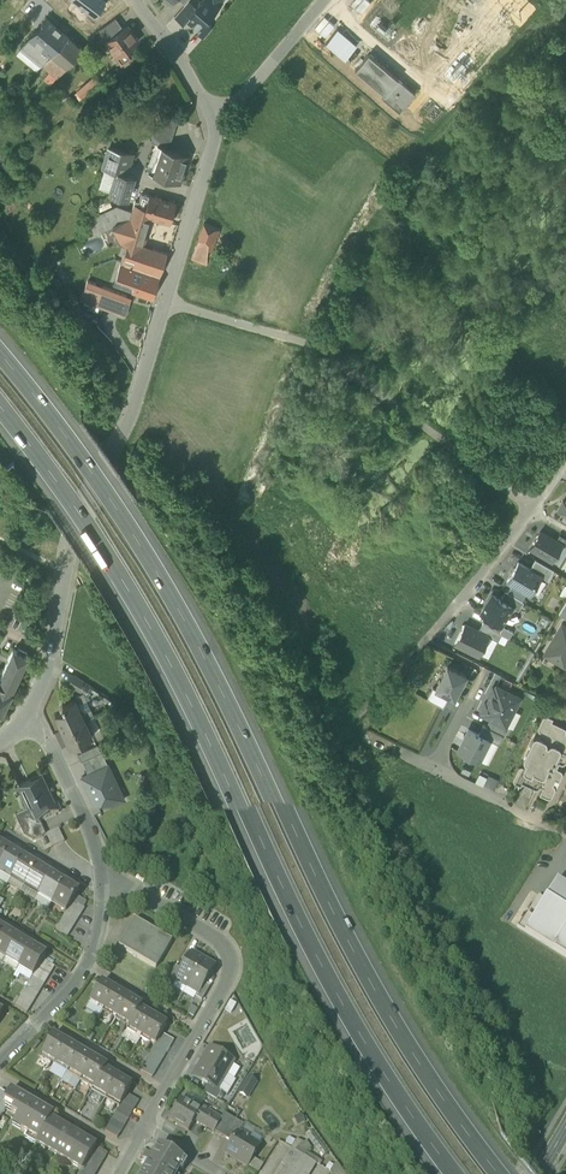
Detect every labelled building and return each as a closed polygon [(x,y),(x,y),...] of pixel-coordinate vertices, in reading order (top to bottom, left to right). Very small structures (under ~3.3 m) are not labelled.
[(103,0),(71,0),(94,18),(106,2),(103,0)] [(184,4),(174,16),(183,24),(187,20),(189,17),(196,8),(195,6),(188,0),(184,4)] [(201,1),(200,0),(195,6),(196,8),(189,17),(193,20),(191,23),(199,30),(207,22),(210,18),(209,17),(222,2),(219,0),(220,0),(202,0),(201,1)] [(355,10),(361,14),(370,2),(367,0),(363,0),(355,10)] [(100,30),(108,40),(123,28),(116,18),(100,30)] [(46,19),(29,39),(20,48),(42,67),(50,57),(51,57),(68,38),(68,37),(46,19)] [(199,30),(197,32),(203,38),(213,27),(207,22),(199,30)] [(106,41),(118,56),(126,50),(138,41),(126,26),(123,28),(108,40),(106,41)] [(435,28),(416,52),(426,60),(446,37),(435,28)] [(338,29),(327,42),(345,58),(357,45),(338,29)] [(42,67),(57,79),(65,69),(82,50),(68,38),(51,57),(50,57),(42,67)] [(463,52),(444,76),(454,84),(473,60),(463,52)] [(381,96),(399,111),(414,92),(368,53),(354,69),(383,94),(381,96)] [(151,139),(168,145),(176,120),(159,114),(151,139)] [(168,145),(151,139),(150,142),(159,145),(163,146),(168,148),(168,145)] [(163,146),(159,145),(150,173),(154,174),(163,146)] [(154,174),(178,182),(188,154),(168,148),(163,146),(154,174)] [(116,172),(125,175),(131,154),(109,149),(103,169),(104,169),(116,173),(116,172)] [(116,173),(104,169),(98,188),(110,192),(116,173)] [(110,192),(127,197),(133,177),(125,175),(116,172),(116,173),(110,192)] [(147,221),(148,216),(143,214),(149,195),(141,192),(139,200),(135,199),(130,217),(112,225),(118,237),(128,240),(136,242),(143,220),(147,221)] [(149,194),(149,195),(143,214),(148,216),(153,217),(170,222),(176,202),(149,194)] [(89,221),(94,234),(112,225),(130,217),(130,215),(131,211),(119,207),(89,221)] [(143,220),(136,242),(145,245),(153,217),(148,216),(147,221),(143,220)] [(208,250),(212,251),(219,229),(203,223),(196,246),(208,250)] [(128,240),(121,261),(160,274),(167,253),(145,245),(136,242),(128,240)] [(208,250),(196,246),(191,259),(208,265),(208,250)] [(160,274),(121,261),(115,277),(134,283),(131,292),(152,299),(160,274)] [(134,283),(115,277),(113,285),(131,292),(134,283)] [(81,300),(121,314),(127,296),(88,281),(81,300)] [(131,297),(127,296),(121,314),(125,316),(131,297)] [(565,515),(565,499),(565,501),(563,500),(557,510),(565,515)] [(556,541),(540,532),(530,548),(552,561),(562,545),(556,541)] [(559,535),(556,541),(562,545),(565,548),(565,539),(559,535)] [(554,571),(535,560),(530,569),(542,576),(541,577),(548,581),(554,571)] [(530,569),(518,562),(506,581),(530,596),(530,595),(541,577),(542,576),(530,569)] [(524,603),(505,592),(500,600),(513,607),(512,608),(519,611),(524,603)] [(500,600),(492,595),(481,614),(497,623),(501,626),(512,608),(513,607),(500,600)] [(502,635),(483,623),(478,632),(489,637),(498,642),(502,635)] [(564,667),(565,663),(565,626),(562,624),(543,654),(564,667)] [(478,632),(464,625),(455,644),(479,656),(489,637),(478,632)] [(1,715),(2,714),(1,714),(11,694),(12,693),(12,692),(28,656),(13,649),(0,677),(0,714),(1,715)] [(466,676),(447,666),(435,689),(449,696),(454,699),(466,676)] [(87,684),(74,675),(64,669),(59,677),(69,684),(82,692),(87,684)] [(490,719),(505,727),(506,726),(514,711),(520,699),(496,687),(495,689),(493,688),(489,696),(491,697),(487,704),(485,703),(481,712),(483,713),(482,715),(490,719)] [(449,696),(435,689),(433,688),(427,699),(443,708),(449,696)] [(82,692),(74,699),(84,720),(93,716),(82,692)] [(62,730),(84,720),(74,699),(62,705),(64,710),(55,714),(62,730)] [(520,714),(514,711),(506,726),(510,728),(513,729),(520,714)] [(514,781),(520,784),(522,781),(539,790),(538,793),(546,797),(549,797),(551,796),(555,788),(554,785),(552,783),(554,779),(558,781),(562,773),(561,770),(556,767),(559,761),(561,762),(565,761),(565,758),(565,732),(565,729),(565,727),(551,720),(552,717),(547,714),(544,714),(542,716),(537,726),(538,729),(540,731),(538,735),(535,735),(532,736),(523,757),(523,759),(525,762),(523,765),(520,765),(518,766),(513,777),(513,779),(514,781)] [(505,727),(490,719),(486,727),(503,736),(505,737),(510,728),(506,726),(505,727)] [(92,736),(84,720),(62,730),(70,746),(92,736)] [(483,726),(479,734),(489,740),(498,744),(503,736),(486,727),(483,726)] [(479,734),(468,729),(458,750),(478,760),(489,740),(479,734)] [(78,753),(81,761),(82,760),(101,752),(97,744),(78,753)] [(82,760),(88,773),(108,764),(102,751),(101,752),(82,760)] [(97,811),(117,802),(112,789),(118,786),(108,764),(88,773),(81,777),(97,811)] [(36,821),(37,823),(39,822),(59,813),(40,774),(19,784),(31,812),(36,821)] [(112,789),(117,802),(124,799),(118,786),(112,789)] [(15,819),(20,829),(36,821),(31,812),(15,819)] [(24,837),(33,842),(46,836),(39,822),(37,823),(36,821),(20,829),(24,837)] [(58,830),(52,833),(58,846),(64,843),(58,830)] [(52,849),(58,846),(52,833),(46,836),(52,849)] [(9,851),(0,845),(0,867),(9,851)] [(12,878),(23,859),(9,851),(0,867),(0,871),(12,878)] [(12,878),(26,886),(37,868),(23,859),(12,878)] [(26,886),(39,895),(51,876),(37,868),(26,886)] [(10,881),(12,878),(0,871),(0,875),(10,881)] [(39,895),(53,903),(64,884),(51,876),(39,895)] [(12,878),(10,881),(24,889),(26,886),(12,878)] [(545,900),(536,914),(534,918),(525,932),(525,933),(565,958),(565,885),(557,880),(545,900)] [(78,893),(64,884),(53,903),(67,911),(69,908),(72,902),(76,897),(78,893)] [(26,886),(24,889),(38,897),(39,895),(26,886)] [(39,895),(38,897),(51,905),(53,903),(39,895)] [(530,910),(536,914),(545,900),(539,896),(530,910)] [(72,902),(83,909),(83,908),(86,903),(76,897),(72,902)] [(72,902),(69,908),(81,915),(84,909),(83,908),(83,909),(72,902)] [(53,903),(51,905),(65,914),(66,913),(67,911),(53,903)] [(67,911),(66,913),(77,921),(81,915),(69,908),(67,911)] [(65,914),(62,919),(74,926),(77,921),(66,913),(65,914)] [(519,928),(525,932),(534,918),(528,914),(519,928)] [(62,919),(59,924),(71,931),(74,926),(62,919)] [(119,947),(156,969),(172,942),(135,920),(119,947)] [(67,937),(71,931),(59,924),(56,930),(67,937)] [(4,931),(0,937),(0,954),(6,958),(18,939),(4,931)] [(31,948),(18,939),(6,958),(20,966),(31,948)] [(45,956),(31,948),(20,966),(34,975),(36,972),(39,967),(43,961),(45,956)] [(183,985),(187,987),(203,960),(192,954),(182,971),(176,981),(177,981),(178,979),(182,981),(183,985)] [(5,961),(18,969),(20,966),(6,958),(5,961)] [(215,967),(203,960),(187,987),(198,993),(199,994),(204,984),(215,967)] [(43,961),(39,967),(36,972),(34,975),(33,977),(32,978),(29,983),(26,989),(22,994),(19,1000),(15,1007),(22,1012),(26,1014),(31,1007),(34,1001),(38,996),(41,990),(44,984),(47,979),(51,973),(54,967),(43,961)] [(34,975),(20,966),(18,969),(32,978),(33,977),(34,975)] [(167,981),(175,985),(177,981),(176,981),(182,971),(176,967),(167,981)] [(90,1003),(104,1011),(115,991),(102,983),(90,1003)] [(195,998),(202,1002),(210,988),(204,984),(199,994),(198,993),(195,998)] [(104,1011),(117,1018),(128,999),(115,991),(104,1011)] [(117,1018),(130,1026),(140,1010),(142,1007),(128,999),(117,1018)] [(128,1029),(142,1037),(153,1017),(140,1010),(130,1026),(128,1029)] [(167,1025),(153,1017),(142,1037),(155,1045),(158,1040),(162,1034),(167,1025)] [(137,1046),(142,1037),(128,1029),(123,1038),(137,1046)] [(162,1034),(158,1040),(170,1047),(174,1041),(162,1034)] [(42,1055),(55,1063),(67,1044),(53,1036),(42,1055)] [(155,1045),(155,1046),(167,1053),(170,1047),(158,1040),(155,1045)] [(55,1063),(69,1071),(80,1051),(67,1044),(55,1063)] [(155,1046),(151,1053),(163,1060),(167,1053),(155,1046)] [(208,1085),(217,1090),(233,1062),(211,1049),(194,1077),(208,1085)] [(67,1074),(80,1082),(93,1059),(80,1051),(69,1071),(67,1074)] [(151,1053),(147,1059),(159,1066),(163,1060),(151,1053)] [(80,1082),(93,1089),(105,1070),(107,1067),(93,1059),(80,1082)] [(147,1059),(144,1065),(156,1072),(159,1066),(147,1059)] [(152,1078),(156,1072),(144,1065),(140,1071),(152,1078)] [(93,1089),(107,1097),(118,1078),(105,1070),(93,1089)] [(80,1082),(67,1074),(61,1083),(75,1091),(80,1082)] [(132,1086),(118,1078),(107,1097),(120,1105),(123,1100),(127,1094),(130,1088),(132,1086)] [(239,1094),(248,1099),(257,1084),(248,1078),(239,1094)] [(204,1093),(216,1101),(221,1092),(217,1090),(208,1085),(204,1093)] [(107,1097),(93,1089),(88,1099),(101,1107),(107,1097)] [(0,1091),(0,1115),(2,1116),(8,1106),(3,1103),(8,1095),(0,1091)] [(11,1114),(17,1117),(27,1100),(11,1091),(8,1095),(3,1103),(8,1106),(14,1110),(11,1114)] [(127,1094),(123,1100),(135,1108),(139,1101),(127,1094)] [(53,1115),(27,1100),(17,1117),(14,1123),(22,1127),(21,1130),(38,1140),(51,1119),(53,1115)] [(120,1105),(119,1107),(132,1114),(135,1108),(123,1100),(120,1105)] [(169,1120),(188,1131),(194,1121),(200,1111),(181,1100),(169,1120)] [(119,1107),(116,1113),(128,1120),(132,1114),(119,1107)] [(198,1124),(214,1133),(214,1132),(222,1119),(222,1118),(207,1109),(204,1114),(198,1124)] [(198,1124),(204,1114),(200,1111),(194,1121),(198,1124)] [(116,1113),(112,1119),(125,1126),(128,1120),(116,1113)] [(214,1132),(225,1138),(235,1120),(224,1114),(222,1118),(222,1119),(214,1132)] [(96,1146),(51,1119),(38,1140),(36,1144),(81,1171),(82,1171),(96,1147),(96,1146)] [(112,1119),(108,1125),(121,1133),(125,1126),(112,1119)] [(243,1125),(235,1120),(225,1138),(232,1143),(237,1133),(238,1133),(243,1125)] [(117,1139),(121,1133),(108,1125),(105,1132),(117,1139)] [(225,1153),(247,1166),(259,1146),(238,1133),(237,1133),(232,1143),(225,1153)] [(185,1160),(159,1146),(152,1158),(146,1155),(142,1161),(148,1165),(143,1173),(177,1173),(185,1160)] [(107,1154),(96,1147),(82,1171),(81,1171),(79,1173),(96,1173),(107,1154)] [(316,1164),(291,1148),(276,1173),(310,1173),(316,1164)]
